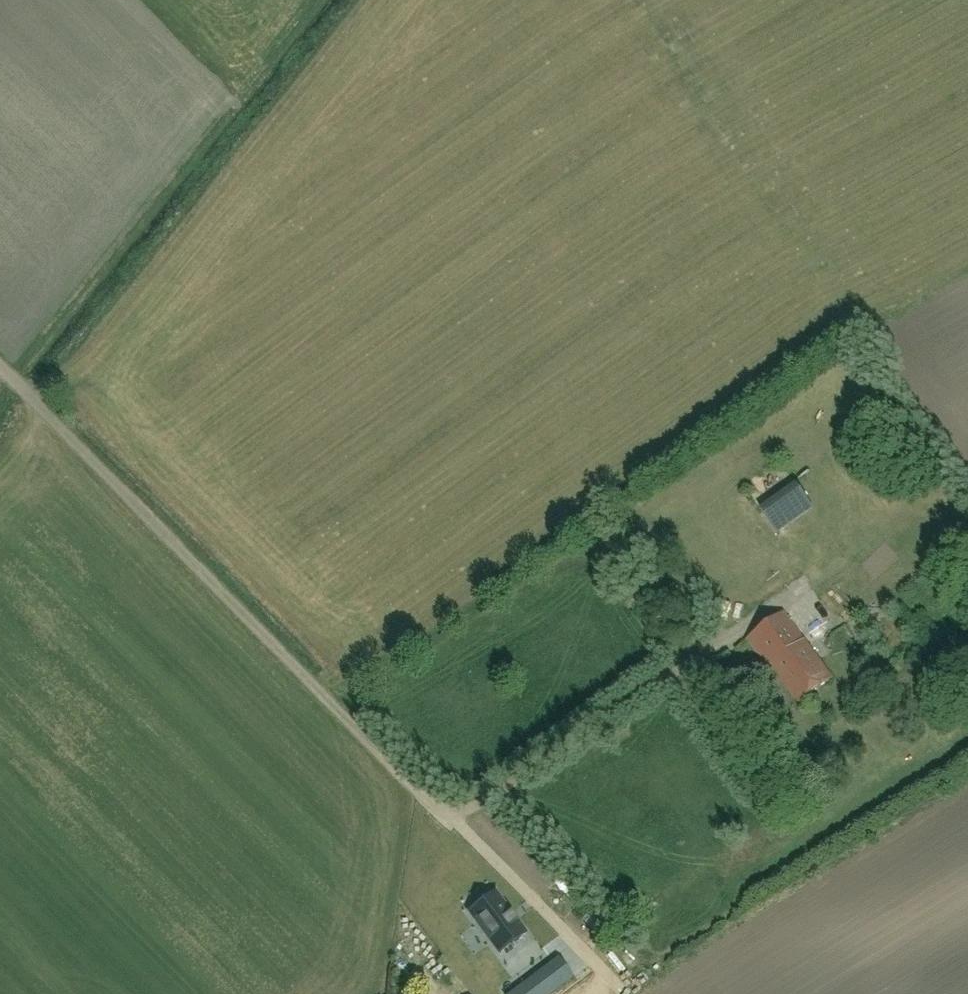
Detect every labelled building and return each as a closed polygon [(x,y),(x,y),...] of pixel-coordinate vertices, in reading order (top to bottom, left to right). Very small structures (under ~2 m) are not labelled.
[(787,455),(747,484),(770,516),(810,486),(787,455)] [(770,517),(782,533),(819,506),(808,490),(770,517)] [(799,702),(832,678),(783,612),(747,639),(770,669),(773,667),(799,702)] [(510,913),(495,893),(469,912),(499,952),(525,933),(516,922),(517,921),(516,920),(516,921),(510,914),(511,913),(510,912),(510,913)] [(509,993),(551,993),(558,989),(543,969),(509,993)]
